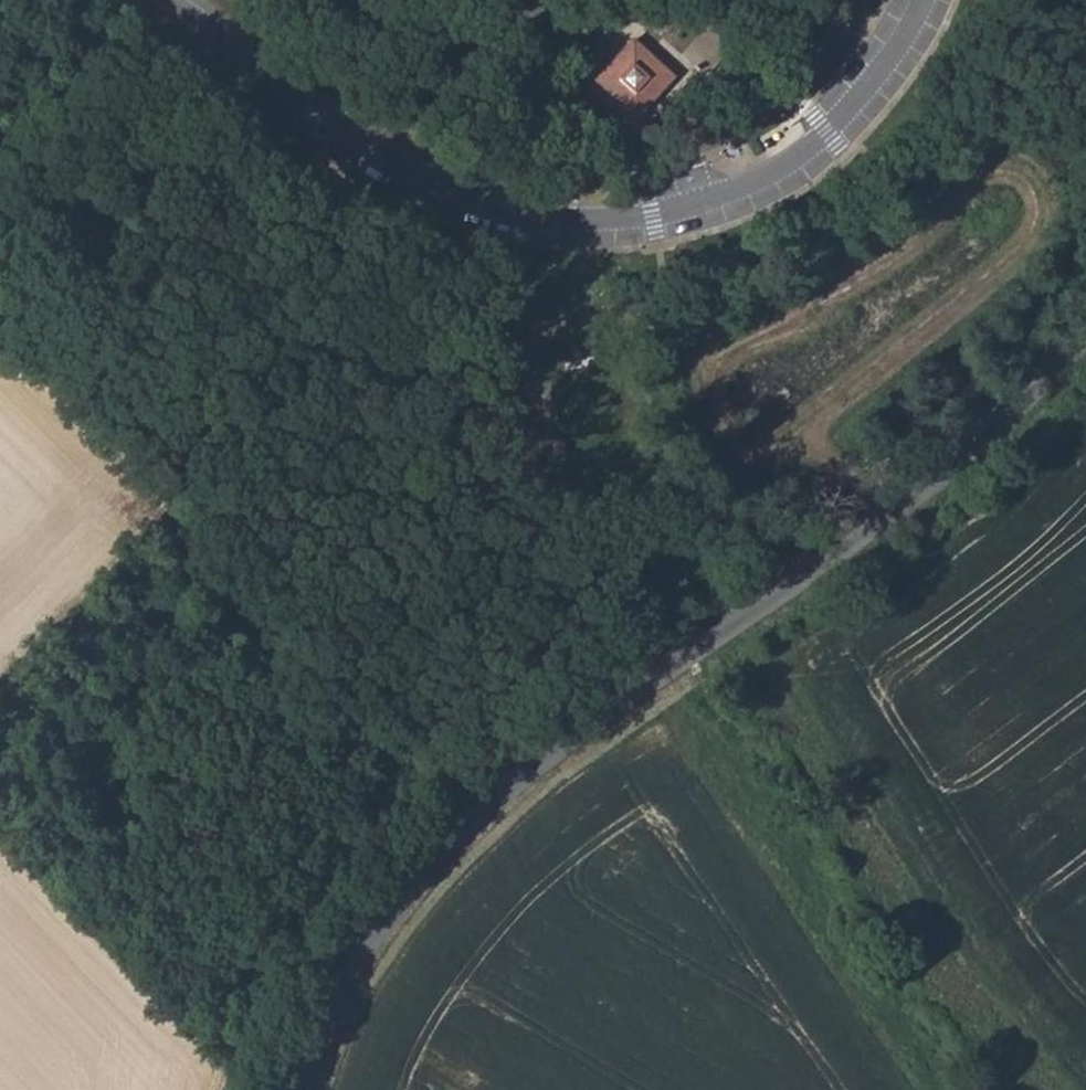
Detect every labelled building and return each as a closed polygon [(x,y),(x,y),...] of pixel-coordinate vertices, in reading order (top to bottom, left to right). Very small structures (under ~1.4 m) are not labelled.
[(634,33),(593,78),(638,119),(679,74),(634,33)]
